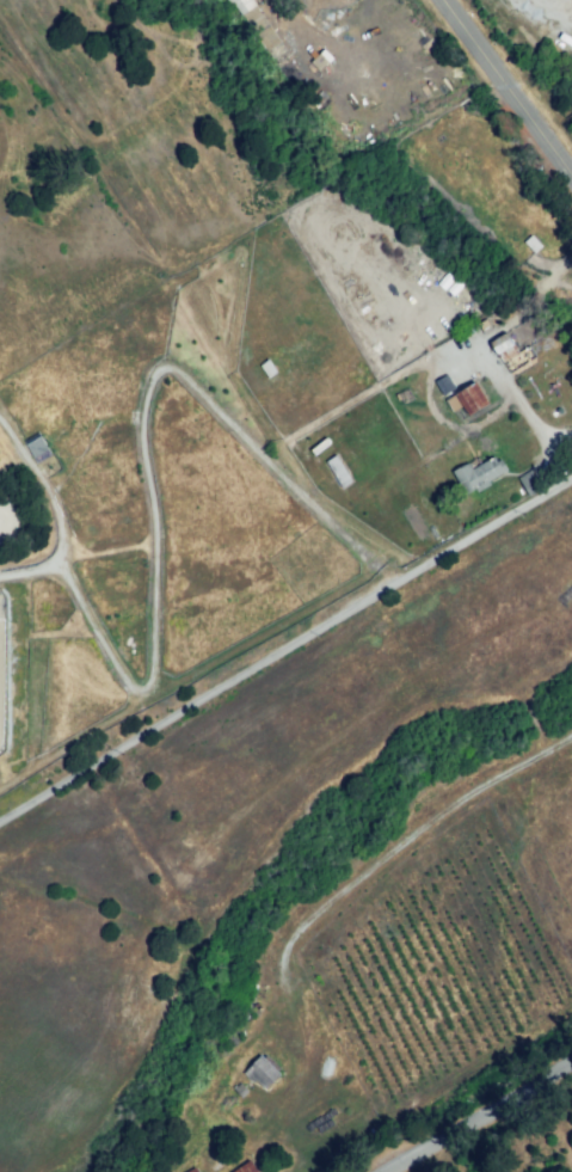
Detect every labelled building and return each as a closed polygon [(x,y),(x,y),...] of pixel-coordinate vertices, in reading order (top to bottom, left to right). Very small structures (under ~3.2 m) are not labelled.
[(235,17),(225,0),(247,0),(251,6),(235,17)] [(524,245),(531,235),(542,245),(534,253),(524,245)] [(478,326),(487,321),(493,332),(485,338),(478,326)] [(490,342),(505,331),(519,352),(503,363),(490,342)] [(502,361),(509,374),(535,360),(527,347),(502,361)] [(267,358),(277,373),(269,378),(259,363),(267,358)] [(434,381),(442,395),(454,389),(446,374),(434,381)] [(443,401),(476,381),(488,404),(456,423),(443,401)] [(33,435),(48,455),(35,465),(20,443),(33,435)] [(336,453),(355,483),(346,489),(327,458),(336,453)] [(506,471),(460,493),(450,473),(469,464),(473,473),(502,459),(506,471)] [(516,479),(531,471),(540,486),(524,495),(516,479)] [(246,1069),(258,1056),(279,1074),(267,1088),(246,1069)] [(201,1171),(199,1171),(176,1171),(193,1160),(201,1171)] [(248,1164),(254,1171),(234,1171),(248,1164)]
